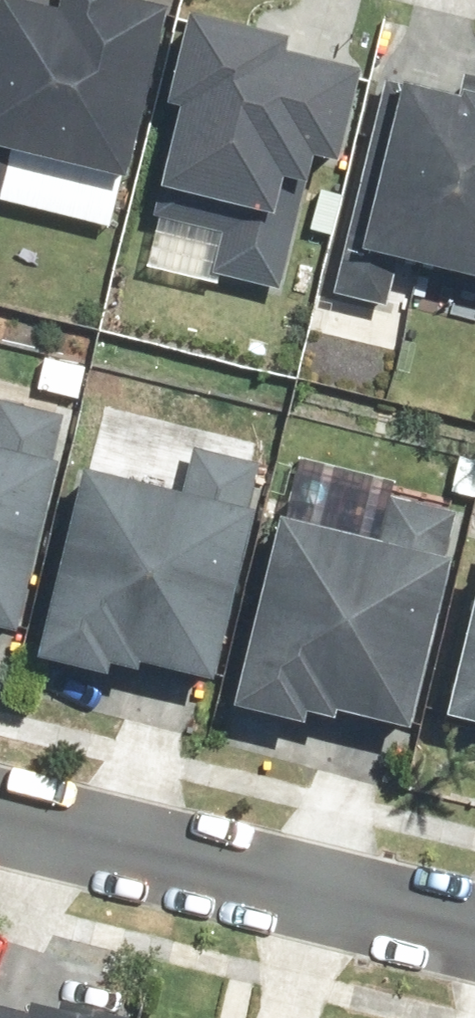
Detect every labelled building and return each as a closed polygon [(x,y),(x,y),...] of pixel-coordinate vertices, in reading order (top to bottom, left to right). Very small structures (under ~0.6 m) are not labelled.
[(174,2),(167,0),(0,0),(0,200),(4,201),(16,147),(133,175),(174,2)] [(295,32),(196,8),(174,100),(185,103),(166,184),(232,200),(215,271),(286,288),(319,152),(345,158),(368,64),(292,45),(295,32)] [(468,70),(464,90),(394,73),(338,295),(392,308),(405,256),(474,273),(474,72),(468,70)] [(69,412),(0,397),(0,623),(25,628),(62,458),(59,458),(69,412)] [(186,485),(88,464),(45,657),(116,672),(118,660),(147,667),(148,659),(221,675),(259,505),(254,504),(264,460),(195,445),(186,485)] [(385,534),(288,513),(246,704),(313,719),(315,709),(343,715),(344,710),(418,726),(456,554),(451,553),(461,508),(394,494),(385,534)] [(452,712),(474,718),(474,620),(452,712)] [(133,1011),(66,995),(64,1003),(37,997),(35,1007),(0,999),(0,1017),(131,1017),(133,1011)]
